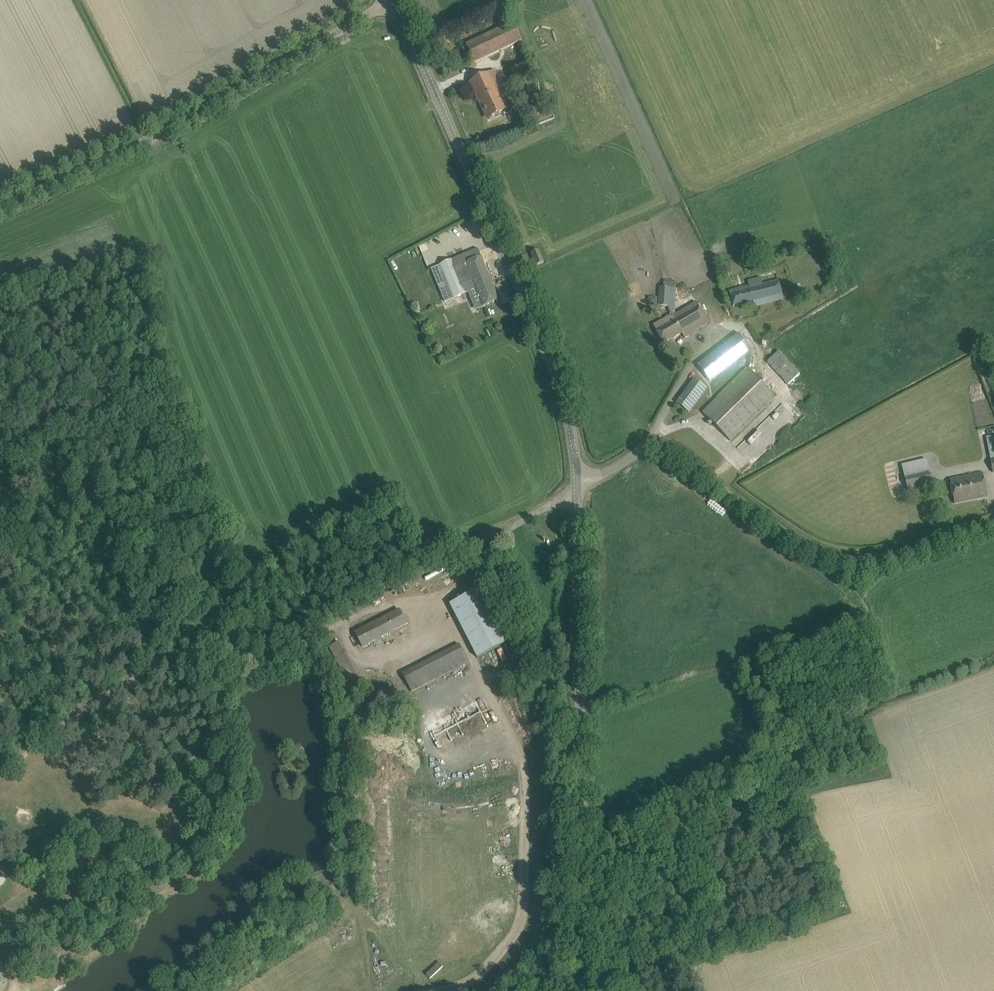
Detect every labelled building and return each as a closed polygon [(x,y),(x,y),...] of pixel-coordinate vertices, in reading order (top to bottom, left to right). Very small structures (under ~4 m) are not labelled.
[(466,44),(475,63),(521,40),(512,22),(466,44)] [(495,70),(470,83),(480,103),(481,102),(490,119),(506,111),(499,96),(506,92),(495,70)] [(533,116),(537,127),(555,120),(551,109),(533,116)] [(431,269),(445,302),(476,289),(484,306),(499,300),(478,249),(431,269)] [(532,253),(537,265),(544,262),(539,250),(532,253)] [(722,263),(726,274),(732,272),(728,261),(722,263)] [(783,299),(781,290),(779,280),(762,285),(760,278),(748,281),(749,286),(729,291),(733,306),(753,301),(754,307),(783,299)] [(658,305),(669,306),(671,288),(660,287),(658,305)] [(710,322),(704,313),(696,302),(654,326),(664,343),(682,333),(685,338),(710,322)] [(698,365),(710,380),(749,351),(740,334),(698,365)] [(779,351),(767,362),(789,385),(800,374),(779,351)] [(703,412),(731,441),(776,397),(748,368),(703,412)] [(677,403),(689,412),(707,388),(695,379),(677,403)] [(750,439),(752,442),(763,432),(760,429),(750,439)] [(929,470),(927,459),(902,465),(905,476),(908,490),(933,484),(930,470),(929,470)] [(988,497),(986,487),(983,472),(950,480),(955,503),(988,497)] [(451,605),(478,658),(508,642),(481,589),(451,605)] [(407,624),(404,619),(400,610),(355,632),(362,647),(407,624)] [(338,641),(327,647),(344,679),(356,673),(338,641)] [(402,674),(412,692),(469,662),(460,644),(402,674)] [(37,912),(45,923),(52,918),(45,907),(37,912)] [(344,949),(346,957),(361,953),(359,945),(344,949)] [(350,970),(365,966),(363,958),(348,962),(350,970)] [(351,990),(359,990),(357,978),(349,980),(351,990)]
